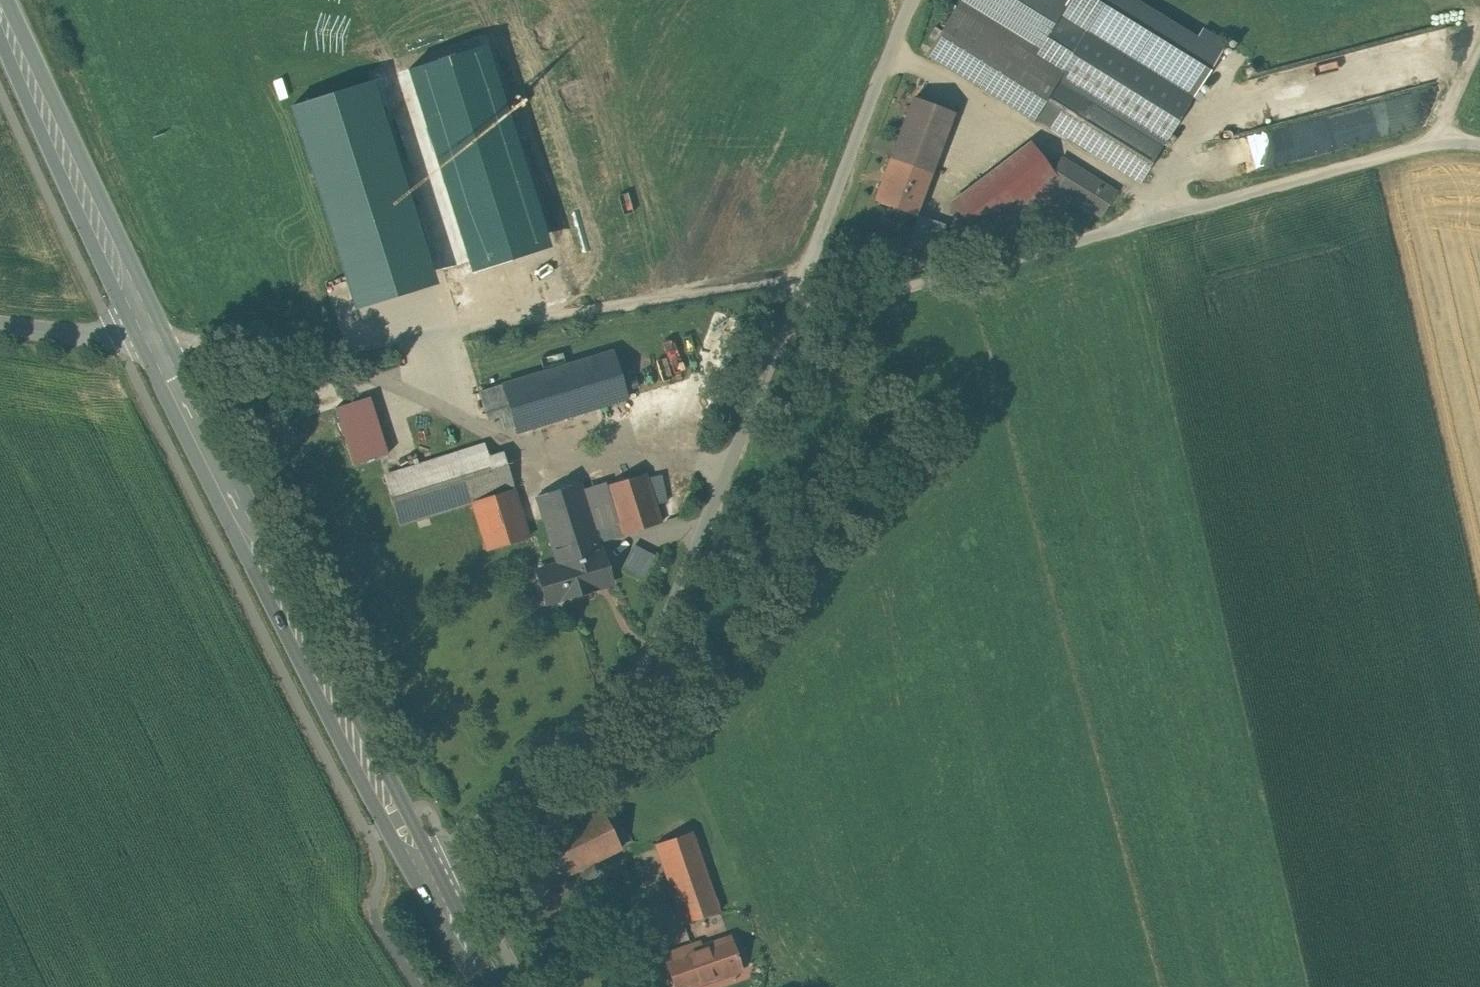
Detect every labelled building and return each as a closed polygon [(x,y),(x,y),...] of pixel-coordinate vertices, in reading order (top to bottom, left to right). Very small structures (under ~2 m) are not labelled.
[(1031,42),(1057,0),(963,0),(1031,42)] [(1130,0),(1070,0),(1069,0),(1057,0),(1031,42),(1030,44),(1062,64),(1064,65),(1056,78),(1092,100),(1162,143),(1223,45),(1202,31),(1196,41),(1130,0)] [(1030,44),(960,1),(927,53),(1031,117),(1033,115),(1056,78),(1064,65),(1062,64),(1030,44)] [(488,44),(286,105),(349,310),(438,283),(434,271),(467,261),(471,272),(550,248),(488,44)] [(1092,100),(1056,78),(1033,115),(1068,137),(1092,100)] [(951,112),(912,97),(874,200),(913,214),(951,112)] [(1162,143),(1092,100),(1068,137),(1138,181),(1162,143)] [(1030,142),(950,203),(980,242),(1009,220),(1053,187),(1060,182),(1052,171),(1030,142)] [(1114,191),(1060,157),(1052,171),(1060,182),(1053,187),(1072,198),(1099,215),(1114,191)] [(1053,187),(1009,220),(1021,236),(1072,198),(1053,187)] [(945,225),(918,215),(907,245),(934,255),(945,225)] [(1009,220),(980,242),(989,252),(1010,245),(1021,236),(1009,220)] [(862,250),(853,252),(856,265),(865,262),(862,250)] [(612,351),(502,385),(514,425),(516,430),(626,397),(612,351)] [(514,425),(502,385),(479,392),(486,417),(499,413),(503,428),(514,425)] [(370,396),(336,407),(353,463),(379,456),(388,453),(370,396)] [(483,444),(384,475),(400,523),(472,501),(487,549),(502,545),(527,536),(501,454),(487,458),(483,444)] [(644,473),(606,484),(617,521),(593,529),(597,542),(660,522),(644,473)] [(578,482),(536,495),(557,564),(536,571),(546,601),(610,582),(597,542),(593,529),(578,482)] [(624,567),(647,576),(658,550),(635,541),(624,567)] [(599,809),(518,849),(537,888),(619,848),(599,809)] [(690,839),(655,850),(679,925),(714,914),(690,839)] [(682,957),(681,953),(662,959),(671,986),(686,986),(734,972),(725,943),(682,957)]
